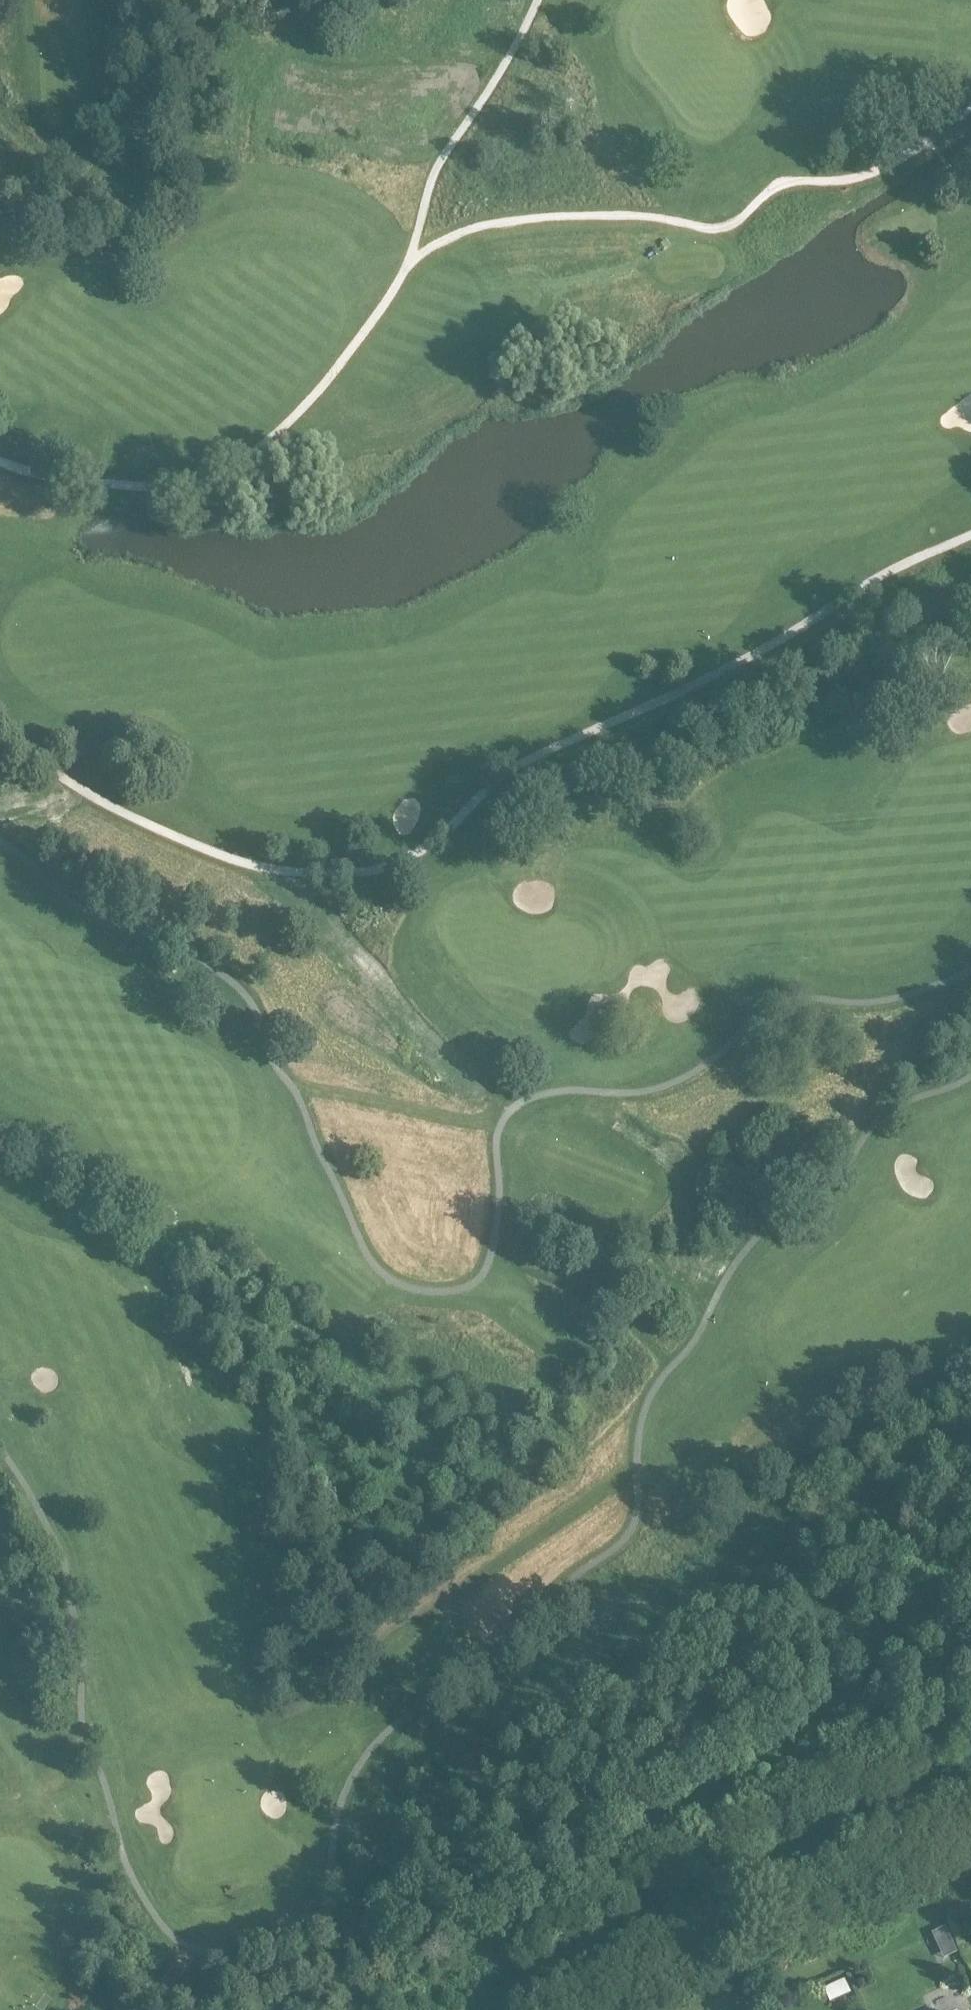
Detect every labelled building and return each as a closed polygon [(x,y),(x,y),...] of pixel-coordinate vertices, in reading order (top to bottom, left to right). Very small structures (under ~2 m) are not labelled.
[(847,1979),(825,1989),(832,2003),(853,1993),(847,1979)]
